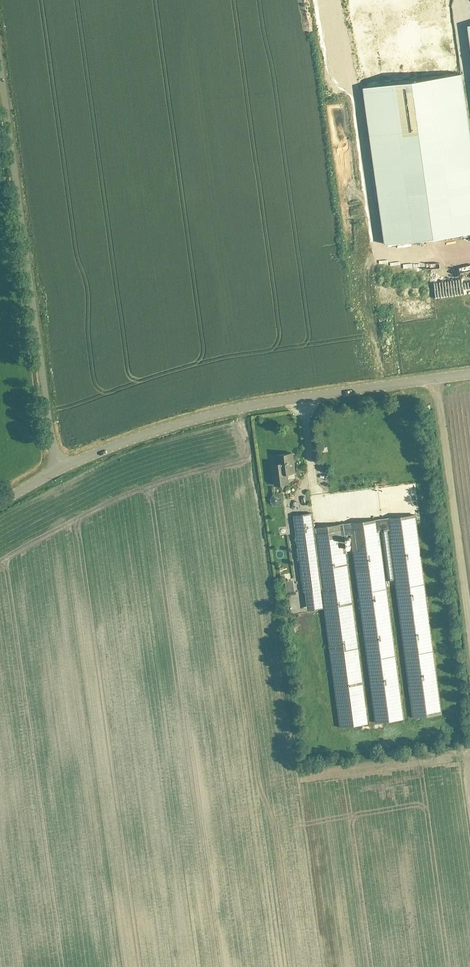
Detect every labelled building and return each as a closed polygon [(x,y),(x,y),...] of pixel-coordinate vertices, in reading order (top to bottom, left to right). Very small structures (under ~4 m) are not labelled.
[(469,234),(469,140),(451,0),(351,0),(385,245),(469,234)] [(276,455),(277,464),(272,465),(274,486),(281,485),(280,483),(285,483),(284,476),(286,474),(294,473),(291,454),(276,455)] [(395,580),(413,718),(440,715),(415,516),(313,529),(312,514),(293,516),(302,591),(305,591),(321,589),(323,609),(339,728),(366,724),(342,536),(350,535),(375,723),(402,720),(384,581),(395,580)] [(321,589),(305,591),(307,611),(323,609),(321,589)]
